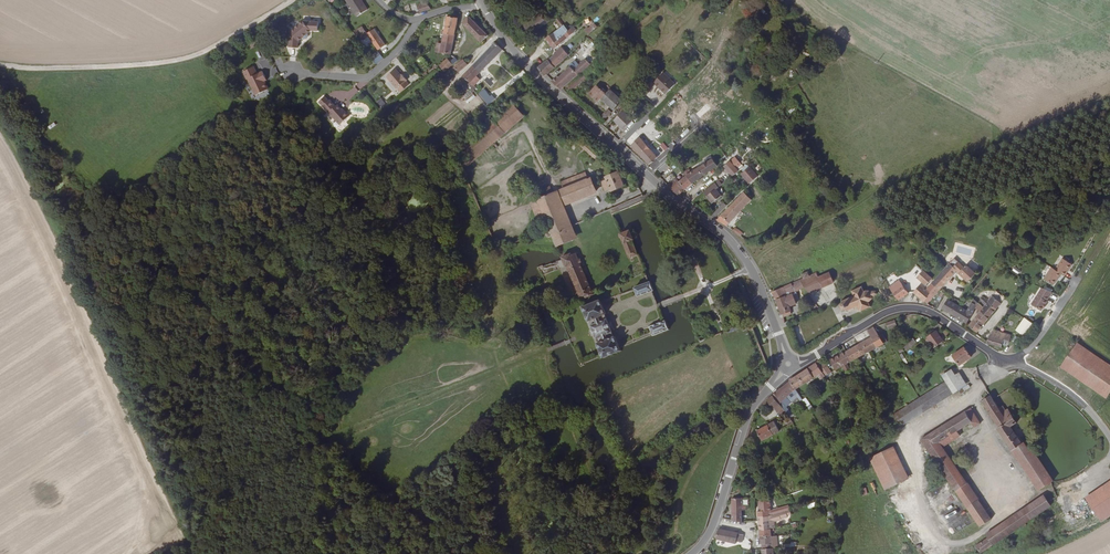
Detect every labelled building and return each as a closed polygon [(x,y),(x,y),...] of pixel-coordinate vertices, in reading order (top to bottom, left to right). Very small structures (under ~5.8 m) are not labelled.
[(344,4),(347,2),(356,16),(366,9),(360,0),(341,0),(344,4)] [(416,7),(419,12),(430,9),(426,3),(422,4),(421,3),(418,4),(418,6),(416,7)] [(531,21),(538,30),(539,29),(557,16),(550,7),(531,21)] [(451,14),(447,13),(442,37),(438,36),(437,39),(452,42),(457,18),(451,17),(451,16),(450,16),(451,14)] [(488,35),(467,15),(461,23),(480,42),(488,35)] [(546,39),(551,46),(569,31),(559,17),(556,20),(561,26),(546,39)] [(302,18),(289,29),(288,44),(297,45),(297,38),(302,34),(303,36),(305,36),(307,34),(307,32),(306,31),(310,27),(317,28),(317,19),(302,18)] [(522,28),(529,37),(538,30),(531,21),(530,23),(525,26),(522,28)] [(365,34),(360,26),(351,31),(358,41),(367,35),(377,49),(384,45),(372,29),(365,34)] [(514,36),(520,44),(529,37),(522,28),(514,34),(513,35),(514,36)] [(452,42),(437,39),(436,43),(441,44),(439,51),(450,53),(451,48),(452,42)] [(479,72),(502,49),(494,42),(472,65),(479,72)] [(554,56),(548,60),(555,68),(569,55),(561,47),(556,51),(555,52),(554,56)] [(580,49),(578,47),(569,55),(571,58),(580,49)] [(369,56),(375,63),(382,57),(376,50),(369,56)] [(450,61),(446,58),(438,66),(444,72),(457,60),(454,57),(450,61)] [(455,69),(457,72),(467,64),(462,59),(461,60),(451,69),(453,71),(455,69)] [(581,72),(591,64),(586,59),(573,70),(570,67),(559,77),(558,76),(551,82),(561,90),(581,72)] [(548,60),(538,68),(545,76),(555,68),(548,60)] [(263,79),(263,78),(261,75),(264,73),(261,69),(256,71),(252,64),(241,70),(245,78),(247,77),(255,93),(267,87),(267,86),(267,84),(265,79),(263,79)] [(479,72),(472,65),(469,68),(462,75),(468,83),(471,81),(474,78),(476,76),(479,72)] [(395,68),(386,76),(396,88),(406,80),(402,74),(401,75),(395,68)] [(761,69),(757,72),(762,79),(767,75),(761,69)] [(666,70),(663,73),(675,84),(677,82),(666,70)] [(675,84),(663,73),(654,83),(658,87),(659,86),(666,94),(675,84)] [(586,79),(584,75),(569,87),(572,91),(586,79)] [(597,86),(590,94),(598,101),(601,98),(614,109),(622,100),(615,93),(615,92),(611,89),(606,94),(597,86)] [(512,102),(516,107),(530,94),(526,90),(512,102)] [(322,96),(316,101),(338,124),(346,116),(346,114),(344,111),(342,111),(335,104),(333,105),(327,99),(326,100),(322,96)] [(477,110),(476,99),(468,100),(469,111),(477,110)] [(493,119),(504,133),(523,116),(516,107),(512,102),(493,119)] [(608,109),(601,117),(605,120),(612,112),(608,109)] [(622,111),(613,121),(624,130),(632,120),(622,111)] [(565,129),(567,127),(557,118),(555,120),(565,129)] [(276,130),(270,134),(273,139),(279,135),(276,130)] [(594,158),(598,154),(576,135),(572,139),(594,158)] [(657,157),(659,159),(662,156),(657,150),(643,135),(640,137),(657,157)] [(657,157),(640,137),(631,145),(649,165),(657,157)] [(671,158),(676,154),(666,142),(657,150),(662,156),(659,159),(649,168),(654,172),(660,167),(661,167),(668,161),(671,158)] [(691,172),(686,175),(686,176),(692,184),(717,166),(717,164),(711,157),(709,158),(710,160),(706,163),(691,172)] [(733,176),(739,171),(730,161),(724,166),(733,176)] [(666,163),(660,168),(663,172),(669,166),(666,163)] [(750,167),(741,174),(749,184),(758,176),(750,167)] [(585,172),(560,182),(563,189),(560,190),(565,203),(596,191),(592,182),(589,183),(585,172)] [(606,179),(601,182),(605,191),(610,189),(611,190),(623,186),(622,183),(624,182),(620,174),(618,174),(617,172),(605,177),(606,179)] [(686,176),(680,181),(679,182),(685,189),(692,184),(686,176)] [(676,177),(668,185),(667,185),(678,195),(679,195),(685,189),(679,182),(680,181),(676,177)] [(723,184),(719,180),(704,192),(707,196),(713,203),(722,196),(717,189),(723,184)] [(538,199),(552,193),(549,186),(535,192),(538,199)] [(751,199),(744,192),(717,220),(727,226),(751,199)] [(551,234),(552,235),(567,229),(566,228),(552,193),(538,199),(544,214),(548,227),(551,234)] [(544,214),(538,199),(525,204),(531,220),(544,214)] [(716,218),(725,207),(721,204),(712,215),(716,218)] [(733,231),(740,236),(742,233),(735,227),(733,231)] [(552,235),(553,240),(556,247),(572,240),(567,229),(552,235)] [(629,230),(624,232),(619,234),(620,235),(629,257),(637,254),(631,240),(633,239),(629,230)] [(565,266),(580,299),(592,294),(575,253),(571,255),(570,253),(561,257),(562,259),(566,266),(565,266)] [(949,263),(941,271),(932,282),(940,289),(957,271),(968,281),(976,273),(966,265),(964,267),(954,258),(949,264),(949,263)] [(1061,273),(1064,275),(1072,264),(1063,258),(1055,269),(1061,273)] [(1055,269),(1052,267),(1044,278),(1053,284),(1061,273),(1055,269)] [(923,270),(916,278),(925,285),(932,278),(923,270)] [(803,278),(807,287),(810,293),(822,287),(818,278),(817,275),(816,273),(810,275),(803,278)] [(822,287),(833,282),(829,273),(818,278),(822,287)] [(803,278),(795,282),(799,291),(807,287),(803,278)] [(899,280),(888,287),(891,292),(902,284),(899,280)] [(637,296),(651,291),(652,290),(649,282),(648,282),(633,287),(637,296)] [(940,289),(932,282),(926,289),(920,284),(913,292),(924,302),(925,301),(927,303),(940,289)] [(794,291),(792,283),(786,284),(788,292),(794,291)] [(902,284),(891,292),(898,300),(900,298),(908,293),(902,284)] [(843,303),(845,309),(846,311),(845,311),(846,312),(847,312),(847,311),(858,306),(859,308),(860,311),(859,311),(860,312),(861,311),(870,307),(871,307),(871,306),(870,306),(868,301),(870,301),(877,294),(876,291),(865,291),(864,291),(862,287),(862,286),(861,286),(861,287),(852,291),(852,290),(851,291),(851,292),(852,292),(853,296),(843,301),(842,300),(841,301),(842,302),(843,303)] [(782,287),(772,292),(777,300),(782,314),(783,317),(791,314),(788,306),(796,304),(792,294),(787,296),(782,287)] [(1042,309),(1051,295),(1041,289),(1033,303),(1042,309)] [(996,291),(993,295),(1001,303),(1004,298),(996,291)] [(985,305),(983,307),(982,309),(981,308),(979,310),(980,311),(980,312),(988,318),(1001,303),(993,295),(988,301),(982,296),(979,300),(985,305)] [(620,351),(619,348),(614,337),(613,337),(604,314),(605,314),(599,299),(581,307),(587,321),(588,321),(597,343),(596,343),(601,355),(602,358),(620,351)] [(967,311),(947,299),(942,309),(967,323),(977,305),(977,303),(974,299),(967,311)] [(988,318),(980,312),(969,325),(977,332),(988,318)] [(1025,336),(1033,325),(1024,319),(1016,330),(1025,336)] [(649,327),(651,332),(653,335),(668,329),(665,321),(649,327)] [(871,337),(858,345),(863,355),(869,352),(887,342),(882,334),(879,336),(873,327),(867,331),(871,337)] [(989,336),(986,343),(1001,347),(1002,344),(1003,341),(1005,342),(1009,343),(1011,335),(994,330),(989,336)] [(935,331),(926,337),(934,348),(943,341),(935,331)] [(1054,355),(1077,368),(1083,377),(1084,378),(1109,395),(1109,366),(1066,336),(1054,355)] [(916,343),(913,338),(903,345),(904,347),(906,350),(916,343)] [(858,345),(846,351),(851,361),(859,357),(863,355),(858,345)] [(964,347),(952,356),(959,365),(971,357),(964,347)] [(851,361),(846,351),(830,360),(835,370),(843,366),(847,364),(851,361)] [(1054,355),(1052,357),(1083,377),(1077,368),(1054,355)] [(826,377),(830,373),(831,372),(827,366),(826,367),(820,359),(815,362),(816,363),(822,372),(826,377)] [(811,366),(817,376),(822,372),(816,363),(811,366)] [(813,378),(817,376),(811,366),(807,369),(813,378)] [(795,390),(813,378),(807,369),(789,380),(789,381),(795,390)] [(953,393),(963,387),(952,370),(942,376),(946,382),(953,393)] [(820,381),(826,377),(822,372),(817,376),(820,381)] [(799,401),(801,399),(795,390),(789,381),(781,389),(780,388),(772,395),(780,406),(782,409),(784,408),(781,402),(786,397),(792,391),(799,401)] [(899,427),(953,393),(946,382),(921,397),(892,415),(899,427)] [(968,384),(959,392),(961,394),(970,387),(968,384)] [(772,395),(766,400),(774,409),(776,407),(777,409),(780,406),(772,395)] [(993,399),(990,395),(982,401),(999,427),(997,428),(1038,491),(1053,481),(1033,450),(1030,447),(1028,449),(1023,442),(1022,443),(1012,429),(1015,427),(1014,425),(1016,423),(1008,409),(1005,410),(1003,406),(999,408),(993,399)] [(962,435),(965,433),(967,432),(980,424),(970,408),(922,439),(948,479),(974,517),(984,510),(942,447),(960,436),(962,435)] [(774,421),(756,431),(762,441),(776,433),(779,431),(774,421)] [(893,447),(889,449),(904,481),(908,479),(893,447)] [(904,481),(889,449),(870,458),(877,474),(879,477),(885,490),(904,481)] [(1085,499),(1102,522),(1109,516),(1109,481),(1085,499)] [(1050,506),(1048,502),(1043,495),(985,535),(987,538),(975,546),(980,553),(984,551),(1024,524),(1050,506)] [(732,521),(741,522),(741,512),(743,512),(743,510),(744,510),(744,512),(745,512),(745,507),(741,507),(741,500),(731,499),(732,521)] [(772,515),(790,511),(788,507),(770,512),(769,501),(759,501),(759,507),(758,507),(757,512),(758,517),(769,516),(772,515)] [(984,510),(974,517),(976,521),(980,527),(991,519),(984,510)] [(790,511),(773,516),(773,521),(791,516),(790,511)] [(769,516),(758,517),(759,531),(770,529),(769,516)] [(738,533),(718,529),(716,539),(736,544),(736,542),(741,543),(743,535),(738,534),(738,533)] [(770,529),(759,531),(760,545),(762,545),(762,550),(773,549),(777,548),(775,536),(771,537),(770,532),(774,531),(773,529),(770,529)]
